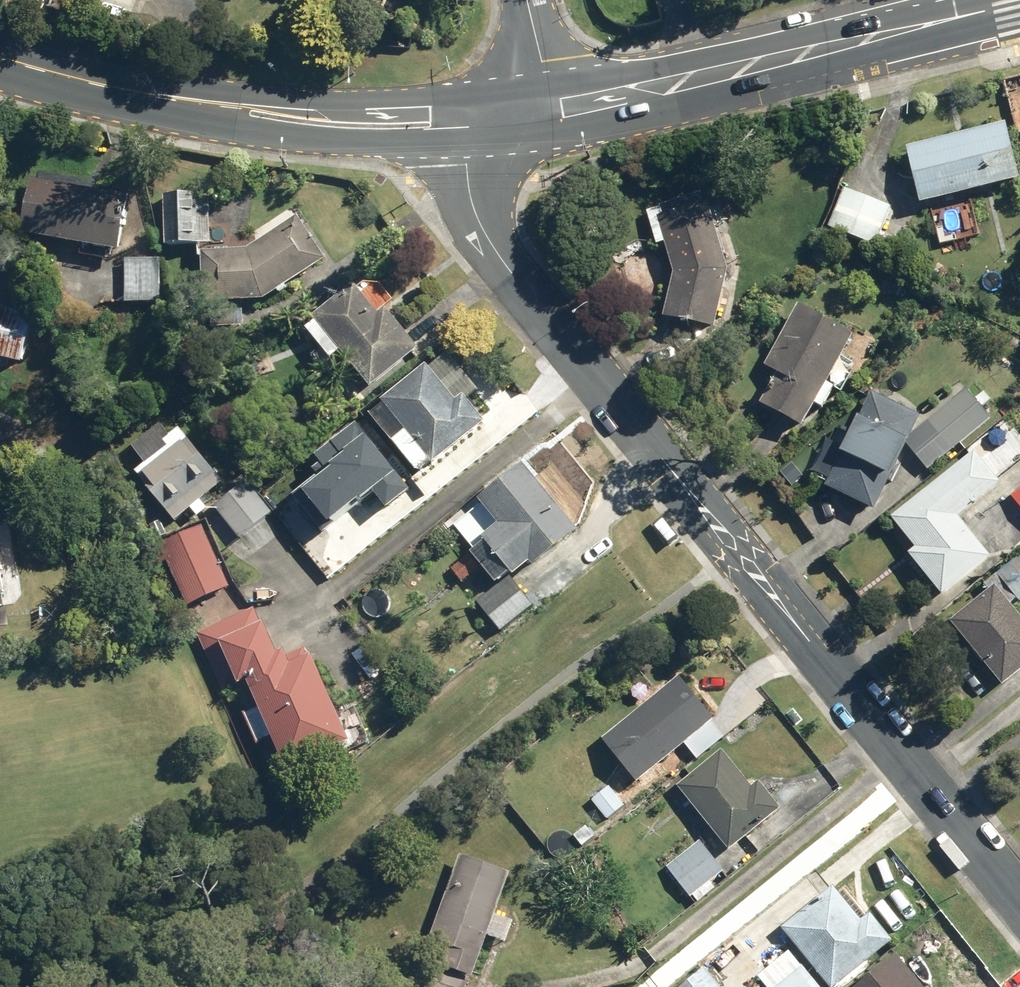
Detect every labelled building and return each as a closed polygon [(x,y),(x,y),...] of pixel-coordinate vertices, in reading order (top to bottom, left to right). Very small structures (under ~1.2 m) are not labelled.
[(905,148),(919,206),(1019,181),(1004,123),(905,148)] [(15,235),(115,253),(125,198),(25,180),(15,235)] [(826,228),(875,248),(890,210),(841,190),(826,228)] [(160,198),(162,248),(208,246),(206,195),(160,198)] [(706,203),(656,218),(672,273),(661,320),(713,332),(726,273),(706,203)] [(196,252),(200,306),(262,301),(322,261),(293,218),(245,249),(196,252)] [(269,222),(273,228),(280,224),(277,219),(269,222)] [(123,260),(123,304),(157,304),(157,260),(123,260)] [(807,287),(814,292),(821,284),(814,278),(807,287)] [(881,290),(895,298),(901,287),(886,279),(881,290)] [(337,354),(368,391),(415,352),(381,311),(375,316),(348,284),(307,319),(310,322),(301,330),(328,362),(337,354)] [(216,327),(237,326),(236,306),(215,307),(216,327)] [(821,411),(833,390),(825,385),(852,338),(798,306),(762,368),(774,375),(757,404),(800,429),(813,407),(821,411)] [(17,366),(30,319),(0,311),(0,362),(17,366)] [(759,340),(766,345),(771,338),(764,333),(759,340)] [(367,416),(414,474),(428,463),(431,467),(484,425),(461,397),(452,403),(423,366),(377,403),(380,406),(367,416)] [(925,473),(990,420),(965,390),(910,436),(919,417),(870,393),(824,490),(873,513),(905,447),(925,473)] [(11,438),(16,427),(0,419),(0,434),(11,438)] [(136,481),(172,524),(221,483),(176,429),(160,442),(169,453),(136,481)] [(883,522),(942,597),(990,560),(957,518),(1000,485),(973,452),(883,522)] [(468,554),(495,586),(509,574),(513,578),(529,564),(533,570),(576,533),(519,464),(515,468),(509,461),(477,488),(483,495),(475,501),(496,526),(479,540),(482,542),(468,554)] [(210,509),(236,541),(269,514),(243,482),(210,509)] [(1011,501),(1019,511),(1019,494),(1011,501)] [(159,545),(185,607),(226,589),(199,527),(159,545)] [(1002,689),(1019,675),(1019,621),(1008,607),(1015,601),(1019,605),(1019,604),(1019,556),(982,586),(987,592),(948,623),(1002,689)] [(274,657),(252,610),(194,638),(220,697),(242,687),(253,710),(235,719),(248,749),(267,740),(283,777),(348,748),(308,659),(306,660),(302,649),(283,658),(280,653),(274,657)] [(599,740),(636,786),(683,748),(695,762),(722,741),(711,727),(714,724),(677,679),(599,740)] [(675,790),(728,854),(780,811),(757,784),(750,790),(719,753),(675,790)] [(590,802),(606,822),(623,808),(607,788),(590,802)] [(667,869),(690,899),(722,874),(700,844),(667,869)] [(467,978),(471,980),(487,938),(505,945),(513,925),(494,918),(509,876),(458,858),(430,934),(435,936),(431,944),(443,949),(436,969),(443,972),(437,986),(464,986),(467,978)] [(824,986),(836,986),(890,944),(868,916),(858,923),(831,889),(778,931),(824,986)] [(896,958),(860,986),(919,986),(896,958)] [(800,968),(777,986),(817,986),(800,968)] [(702,971),(683,986),(715,986),(702,971)]
